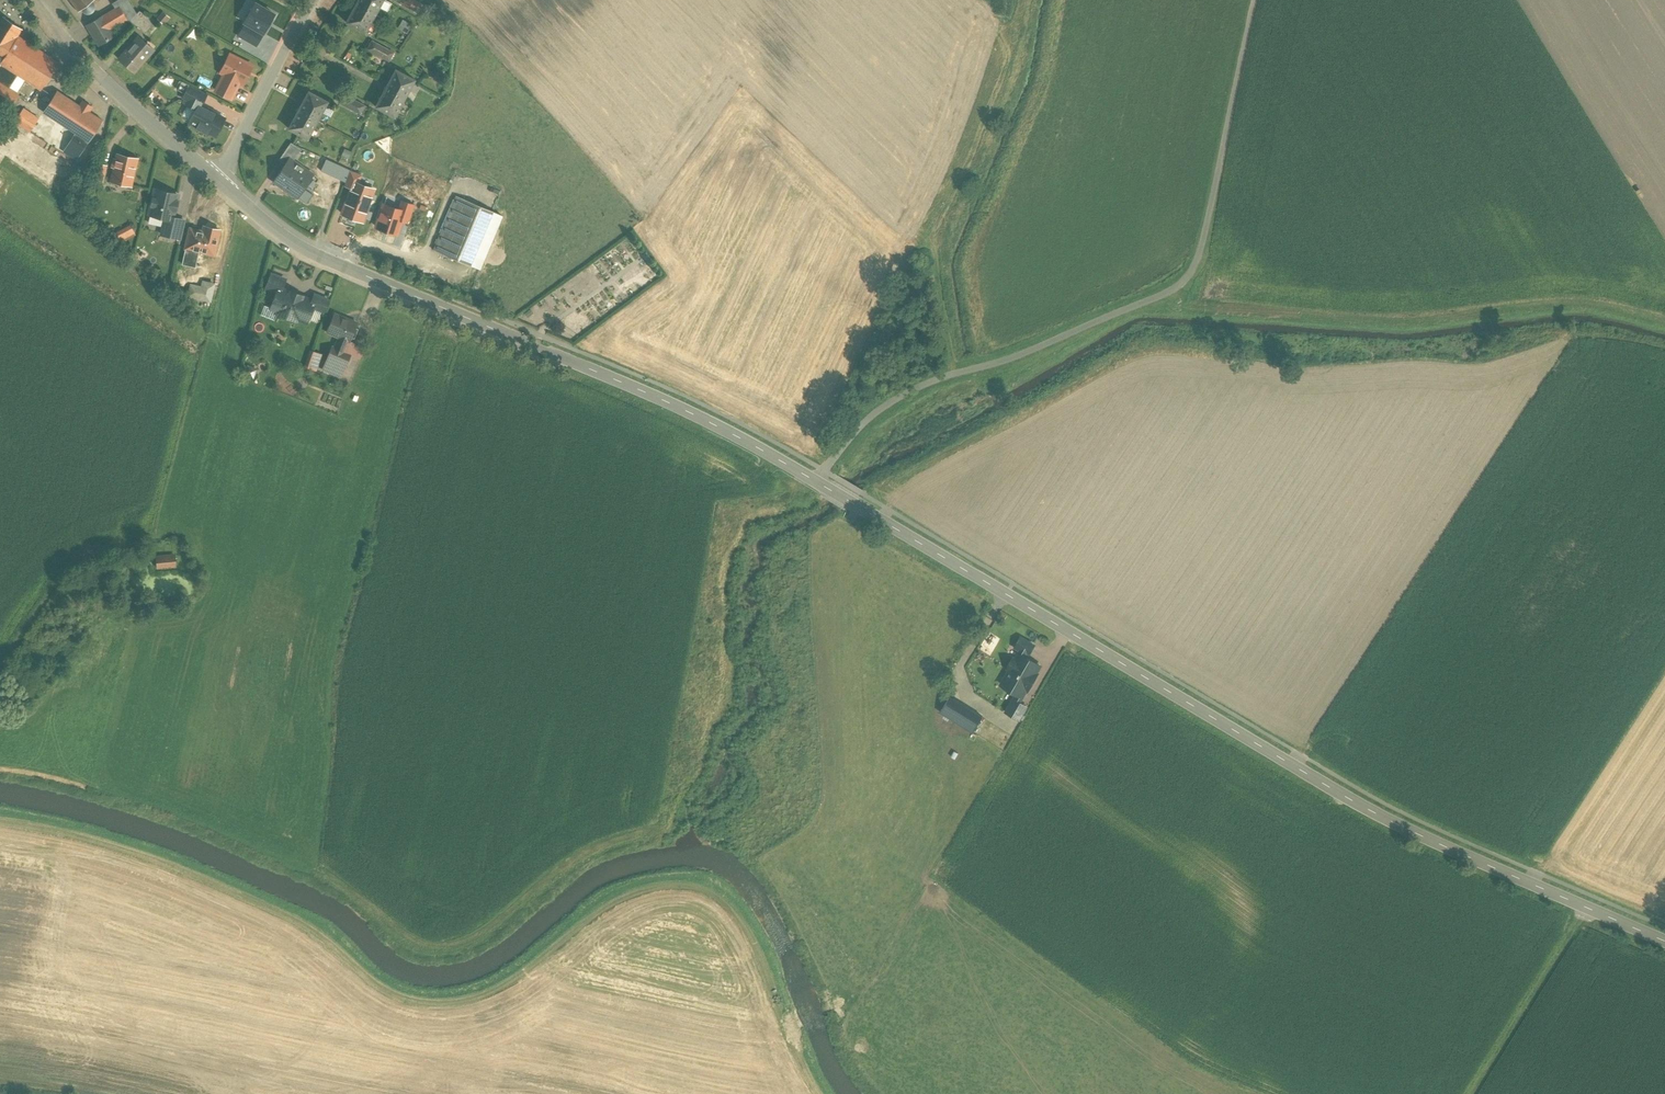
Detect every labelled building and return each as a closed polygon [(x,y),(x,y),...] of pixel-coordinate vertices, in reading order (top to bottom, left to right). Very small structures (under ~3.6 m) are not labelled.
[(77,12),(81,9),(83,11),(85,13),(88,13),(90,13),(93,11),(94,9),(95,6),(94,3),(98,0),(69,0),(77,12)] [(116,8),(120,6),(128,19),(128,20),(131,20),(146,33),(157,21),(140,11),(138,13),(130,0),(118,0),(113,3),(116,8)] [(348,23),(368,34),(386,0),(360,0),(348,23)] [(413,0),(395,0),(418,13),(423,5),(413,0)] [(274,14),(255,3),(244,22),(246,23),(263,33),(274,14)] [(111,30),(128,20),(128,19),(120,6),(116,8),(88,25),(100,45),(115,35),(111,30)] [(164,23),(170,16),(165,12),(159,19),(164,23)] [(10,69),(27,42),(18,37),(23,29),(4,16),(0,22),(0,82),(10,69)] [(256,45),(263,33),(246,23),(239,35),(256,45)] [(154,49),(142,38),(140,41),(137,38),(119,58),(135,72),(154,49)] [(60,63),(27,42),(10,69),(42,90),(60,63)] [(391,62),(395,53),(373,42),(367,50),(391,62)] [(225,74),(222,81),(237,89),(240,82),(244,83),(253,66),(231,55),(222,73),(225,74)] [(416,79),(397,70),(376,107),(396,116),(416,79)] [(232,98),(237,89),(222,81),(217,91),(232,98)] [(0,82),(0,102),(11,109),(21,95),(0,82)] [(184,98),(189,101),(201,107),(202,106),(208,94),(191,85),(184,98)] [(87,140),(102,118),(59,89),(44,111),(87,140)] [(329,101),(309,91),(289,128),(308,139),(329,101)] [(365,106),(344,94),(339,103),(361,114),(365,106)] [(208,109),(202,106),(201,107),(189,101),(187,105),(196,110),(192,119),(190,123),(198,127),(197,128),(208,134),(209,133),(216,137),(226,118),(217,114),(218,113),(209,109),(208,109)] [(61,133),(24,109),(16,122),(53,145),(61,133)] [(280,160),(286,164),(289,159),(293,162),(294,161),(303,148),(292,143),(280,160)] [(333,184),(340,174),(310,153),(303,164),(333,184)] [(137,159),(118,154),(112,181),(131,185),(137,159)] [(314,175),(294,161),(293,162),(289,159),(286,164),(275,181),(283,187),(284,186),(299,196),(298,197),(299,197),(307,185),(305,183),(311,174),(313,176),(314,175)] [(352,188),(354,182),(357,183),(361,174),(350,170),(344,185),(352,188)] [(357,183),(354,182),(352,188),(342,214),(362,221),(374,189),(357,183)] [(178,195),(155,189),(149,214),(165,218),(172,219),(172,218),(174,210),(175,210),(177,201),(176,201),(178,195)] [(502,216),(457,196),(434,250),(480,269),(502,216)] [(403,201),(400,210),(404,212),(401,221),(409,223),(415,205),(403,201)] [(400,210),(384,205),(377,227),(397,234),(401,221),(404,212),(400,210)] [(172,218),(172,219),(165,218),(161,234),(180,239),(184,220),(172,218)] [(203,232),(190,229),(182,264),(195,267),(199,251),(214,255),(219,230),(205,227),(203,232)] [(280,288),(282,289),(286,280),(272,274),(267,288),(278,292),(280,288)] [(332,281),(326,278),(324,284),(330,286),(332,281)] [(279,310),(278,313),(296,320),(297,318),(308,322),(309,318),(316,321),(318,320),(322,311),(324,312),(329,300),(315,295),(313,301),(303,297),(303,296),(291,291),(291,292),(282,289),(280,288),(278,292),(272,308),(279,310)] [(279,310),(272,308),(265,305),(262,315),(275,320),(278,313),(279,310)] [(339,337),(335,348),(345,352),(350,341),(350,342),(358,323),(335,314),(327,332),(339,337)] [(352,355),(345,352),(335,348),(332,347),(323,368),(343,376),(352,355)] [(314,352),(309,368),(317,371),(322,355),(314,352)] [(185,569),(184,552),(156,554),(158,571),(185,569)] [(998,654),(1015,664),(1020,657),(1013,652),(1018,644),(999,633),(990,646),(988,648),(998,654)] [(992,665),(998,654),(988,648),(990,646),(982,641),(978,649),(980,650),(977,655),(992,665)] [(1021,655),(1020,657),(1015,664),(984,715),(953,697),(942,712),(973,731),(978,724),(997,736),(1041,668),(1033,663),(1021,655)]
